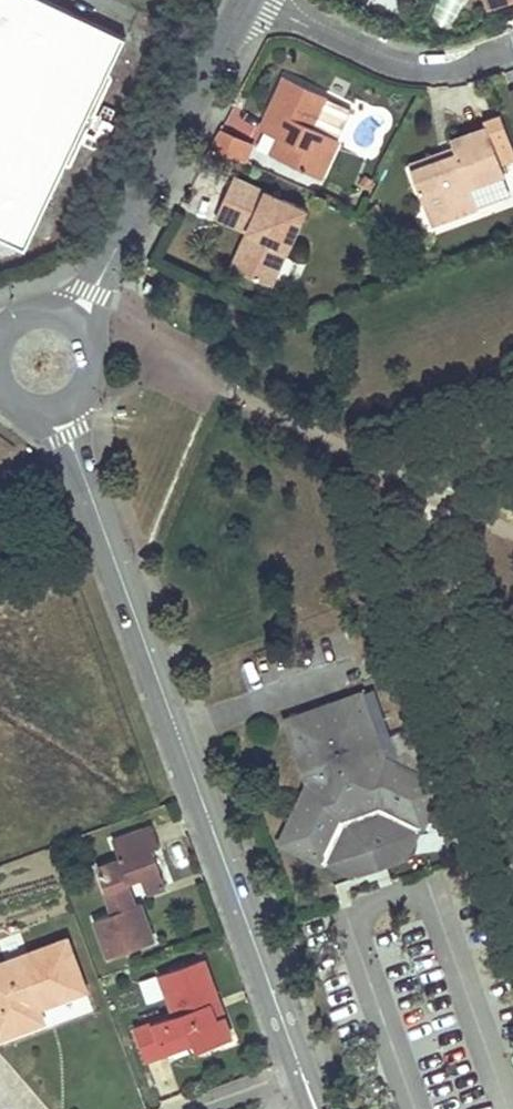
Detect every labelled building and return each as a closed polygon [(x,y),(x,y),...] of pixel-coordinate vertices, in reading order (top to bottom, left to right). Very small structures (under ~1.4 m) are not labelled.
[(44,0),(0,0),(0,238),(24,249),(124,38),(44,0)] [(487,10),(512,1),(512,0),(483,0),(487,10)] [(281,131),(273,146),(321,174),(343,135),(317,121),(332,92),(291,71),(269,113),(285,123),(281,131)] [(264,121),(281,131),(285,123),(269,113),(264,121)] [(499,164),(512,160),(512,158),(499,117),(484,122),(486,127),(453,140),(457,152),(459,160),(415,177),(428,216),(474,200),(469,187),(503,176),(499,164)] [(250,135),(222,121),(213,138),(241,153),(250,135)] [(246,155),(255,138),(250,135),(241,153),(246,155)] [(459,160),(457,152),(411,169),(415,177),(459,160)] [(252,229),(235,263),(269,280),(307,208),(237,170),(222,199),(251,214),(245,225),(252,229)] [(373,180),(364,175),(358,186),(367,191),(373,180)] [(245,225),(251,214),(222,199),(216,211),(245,225)] [(431,224),(477,207),(474,200),(428,216),(431,224)] [(252,229),(245,225),(227,259),(235,263),(252,229)] [(323,859),(324,857),(355,871),(403,853),(419,822),(424,824),(440,790),(444,781),(386,753),(363,691),(288,718),(291,726),(311,780),(283,840),(323,859)] [(96,918),(109,956),(154,940),(140,901),(136,903),(127,879),(142,874),(159,868),(152,849),(160,846),(153,827),(113,841),(119,859),(98,867),(113,911),(96,918)] [(142,874),(148,890),(165,884),(159,868),(142,874)] [(0,971),(0,1043),(44,1028),(38,1012),(86,996),(68,947),(0,971)] [(135,1028),(145,1057),(164,1051),(191,1041),(194,1049),(231,1035),(223,1014),(217,1016),(211,1000),(218,997),(203,958),(161,973),(176,1013),(135,1028)] [(211,1000),(217,1016),(223,1014),(218,997),(211,1000)]
